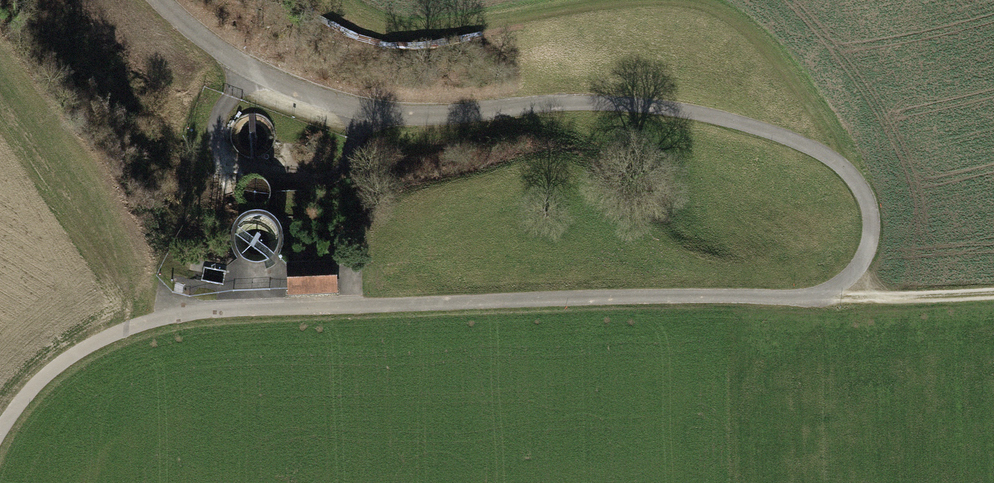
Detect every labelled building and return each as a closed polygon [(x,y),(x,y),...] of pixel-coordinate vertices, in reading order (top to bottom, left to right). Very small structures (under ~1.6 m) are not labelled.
[(339,270),(289,272),(290,299),(340,298),(339,270)]
